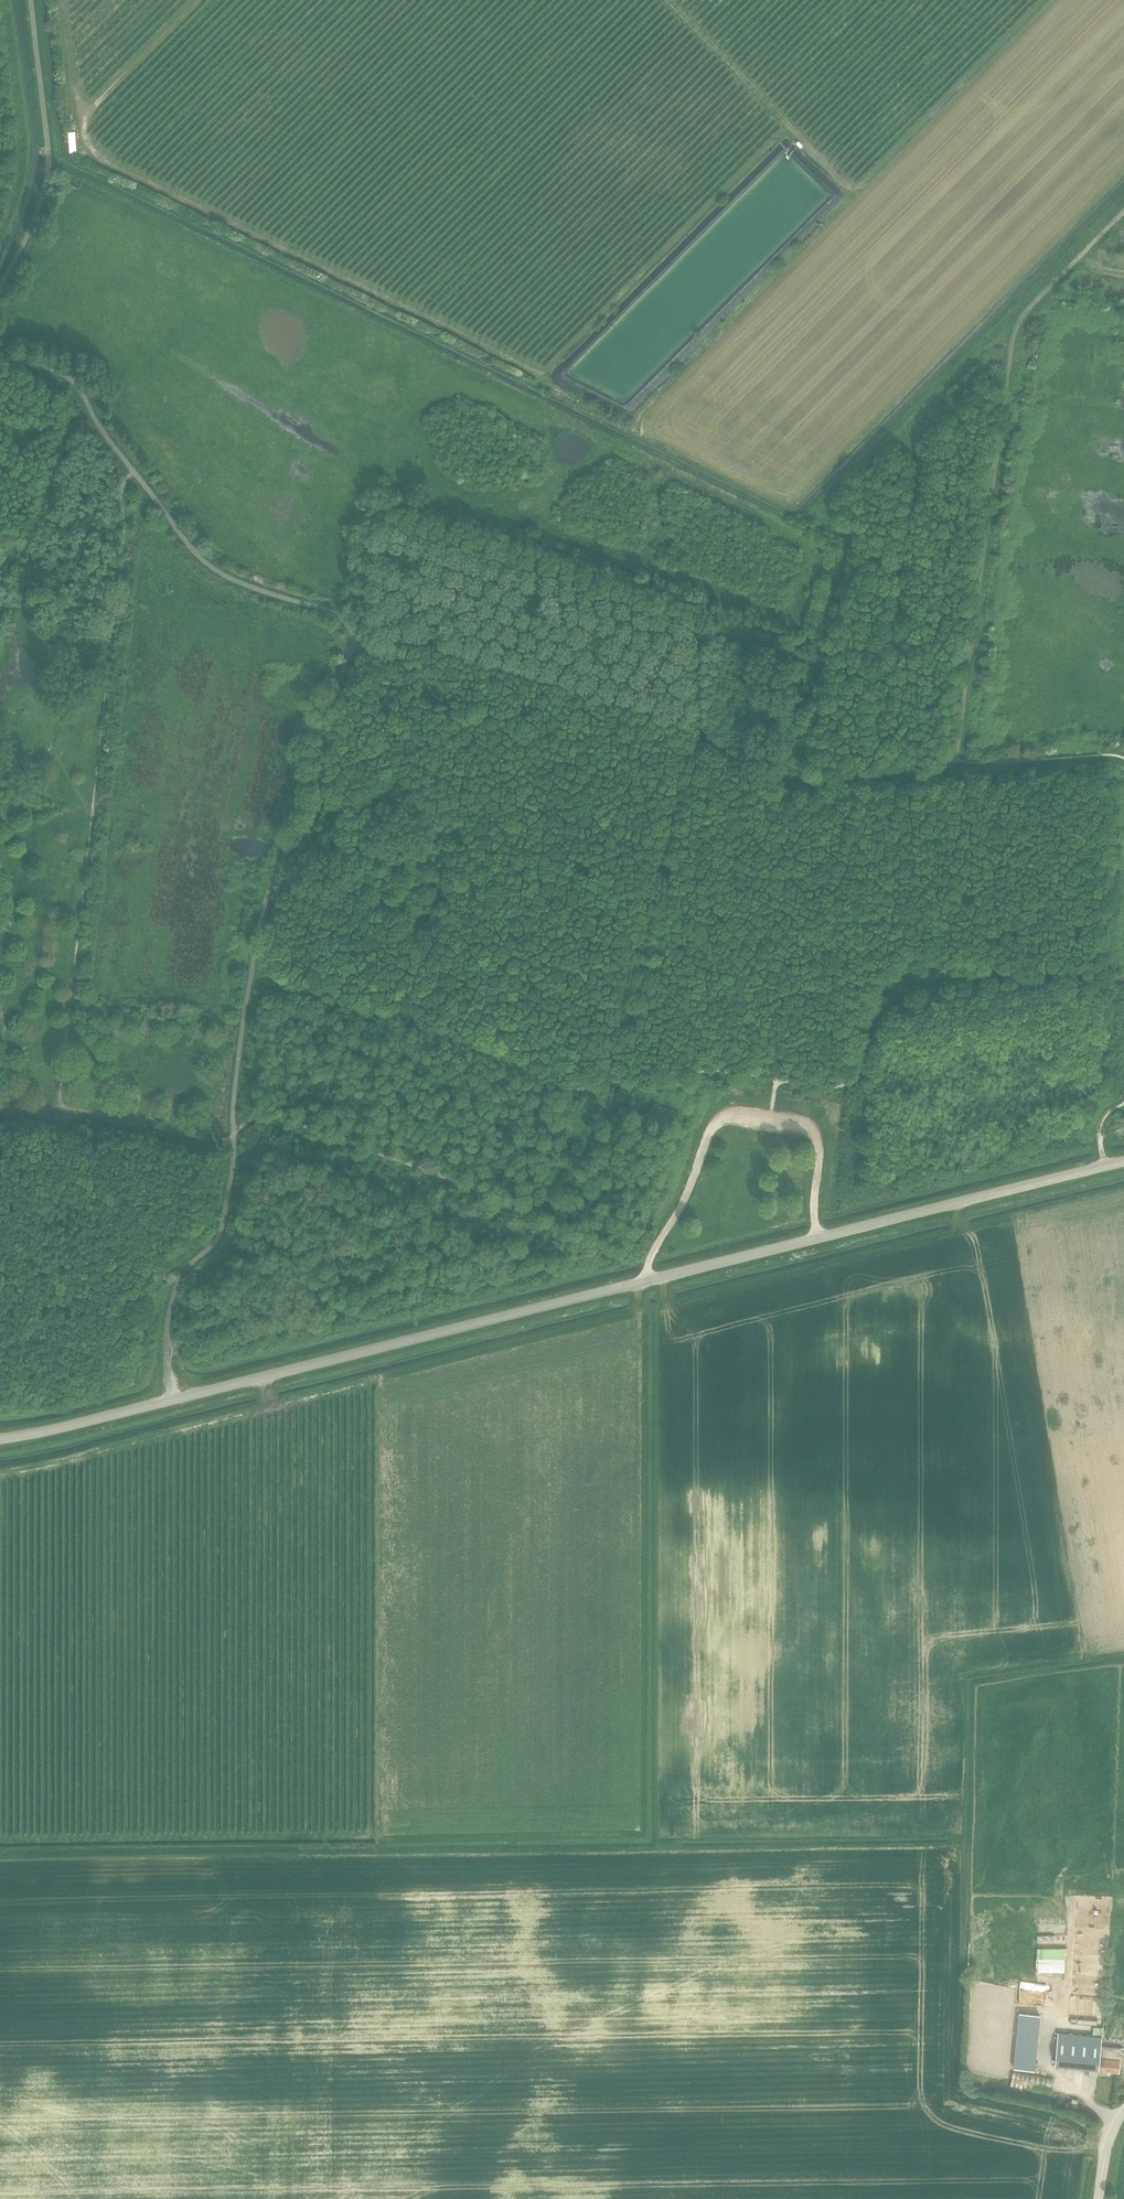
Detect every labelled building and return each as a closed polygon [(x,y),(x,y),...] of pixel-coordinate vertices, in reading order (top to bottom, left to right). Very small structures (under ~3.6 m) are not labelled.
[(1036,1941),(1055,1940),(1055,1931),(1036,1931),(1036,1941)] [(1073,1960),(1106,1961),(1107,1934),(1074,1932),(1073,1960)] [(1046,1978),(1046,1967),(1065,1967),(1065,1943),(1036,1943),(1036,1978),(1046,1978)] [(1091,2012),(1092,1994),(1083,1993),(1082,2011),(1091,2012)] [(1100,2013),(1101,1995),(1094,1994),(1093,2013),(1100,2013)] [(1019,2007),(1015,2063),(1038,2064),(1041,2009),(1019,2007)] [(1120,2052),(1101,2050),(1102,2037),(1058,2032),(1055,2065),(1118,2071),(1120,2059),(1120,2052)] [(1010,2086),(1050,2094),(1053,2078),(1013,2070),(1010,2086)]
